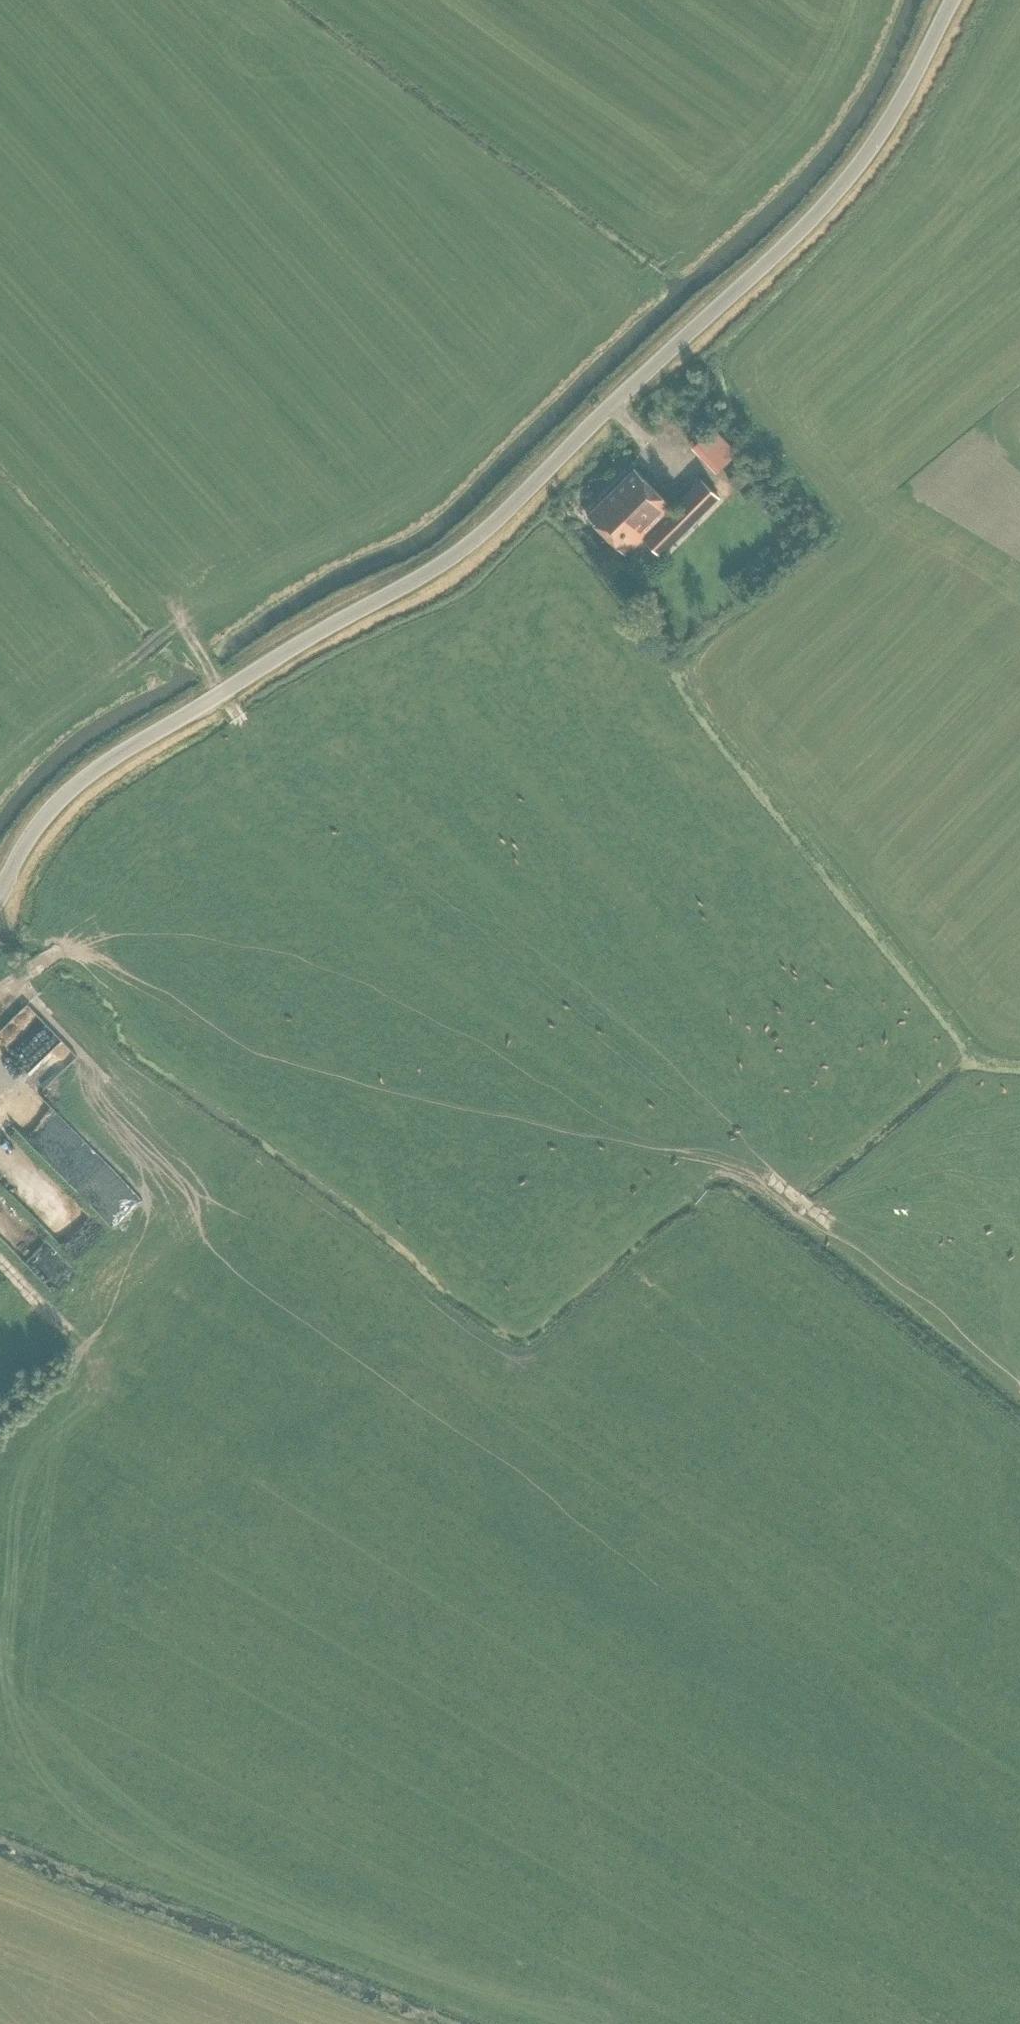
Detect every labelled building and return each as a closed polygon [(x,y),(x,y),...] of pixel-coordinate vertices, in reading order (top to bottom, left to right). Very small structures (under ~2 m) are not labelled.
[(716,465),(738,444),(714,418),(691,439),(716,465)] [(643,538),(660,556),(719,497),(702,479),(673,508),(634,469),(587,516),(626,555),(643,538)] [(732,476),(727,481),(736,492),(749,480),(739,469),(737,472),(732,476)] [(33,1042),(13,1061),(40,1090),(60,1070),(33,1042)] [(114,1223),(144,1196),(113,1163),(92,1182),(94,1184),(85,1193),(114,1223)]
